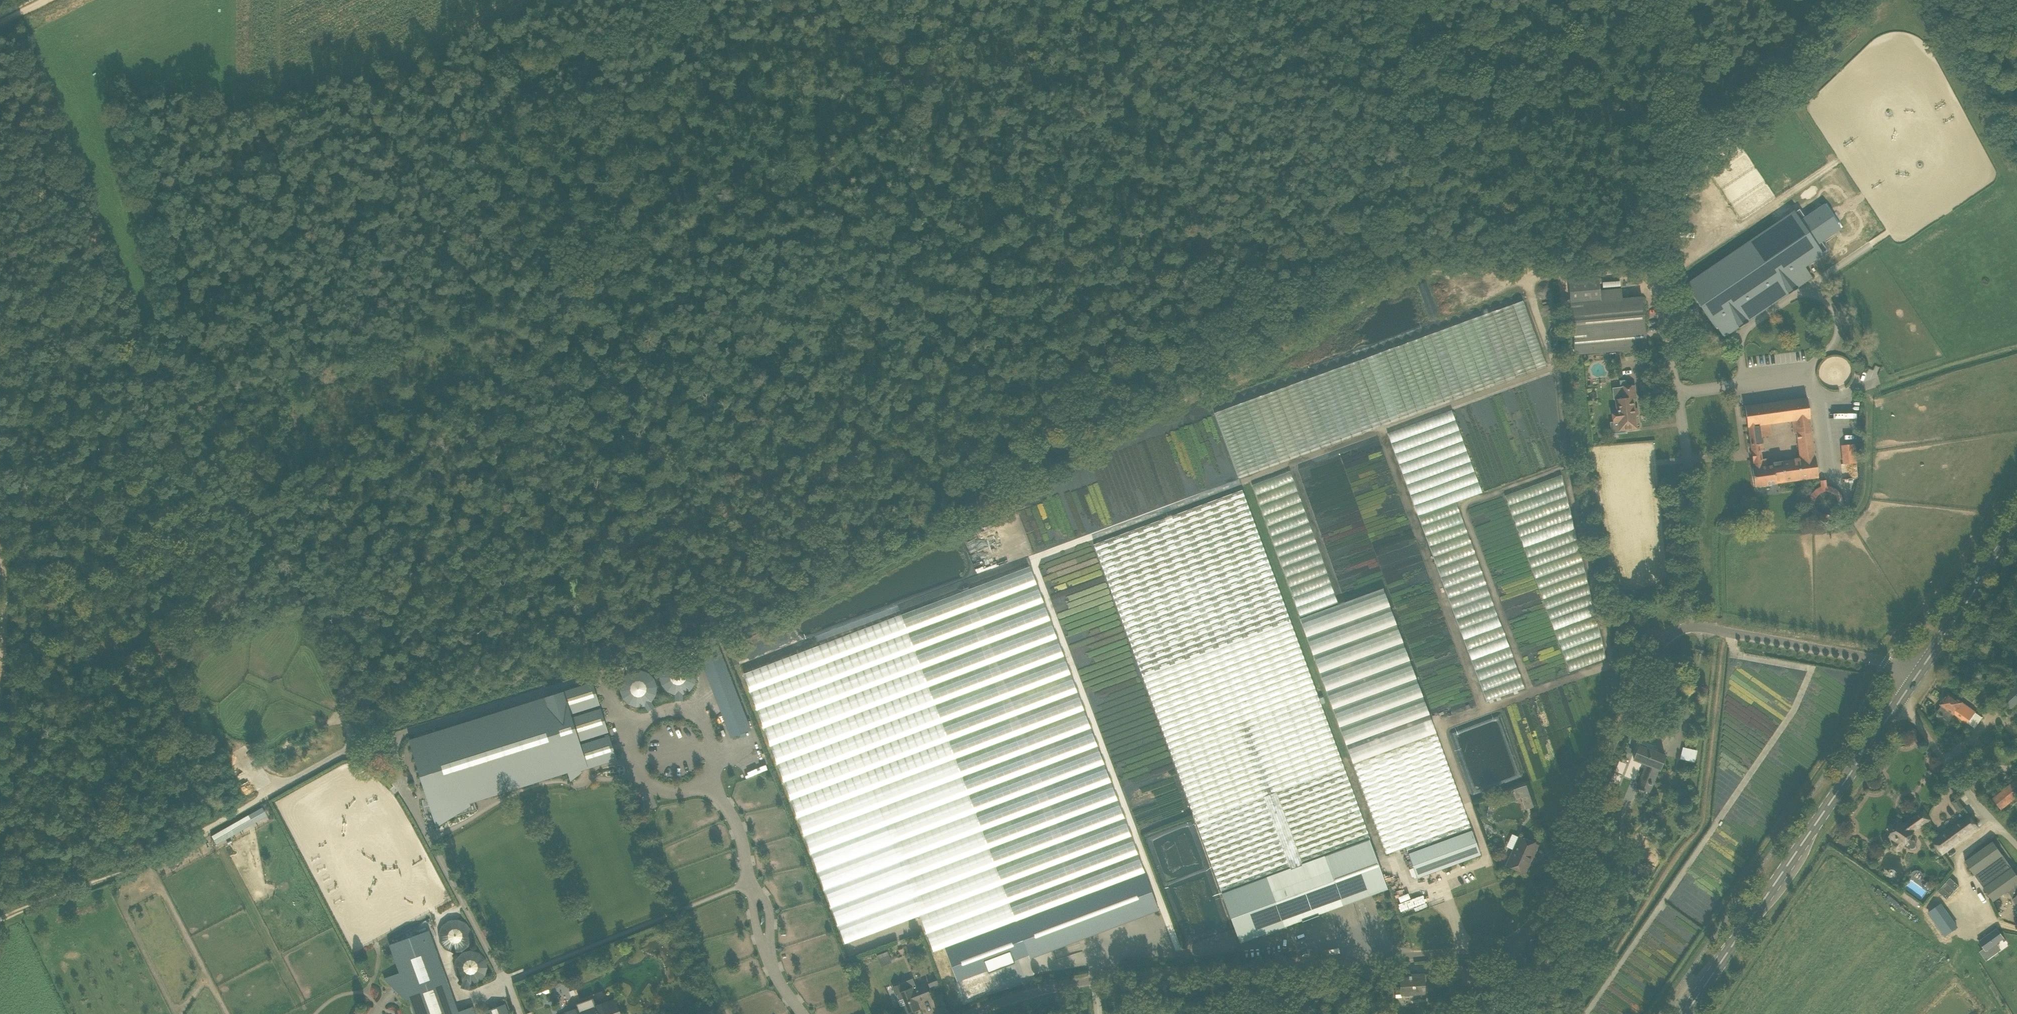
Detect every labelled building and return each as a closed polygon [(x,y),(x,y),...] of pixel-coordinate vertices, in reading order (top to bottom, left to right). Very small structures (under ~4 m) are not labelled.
[(1777,222),(1686,283),(1724,337),(1813,277),(1805,267),(1807,266),(1777,222)] [(1601,300),(1571,302),(1575,355),(1647,348),(1642,296),(1622,298),(1621,289),(1600,291),(1601,300)] [(1214,412),(1237,476),(1546,364),(1522,300),(1214,412)] [(1612,411),(1613,421),(1610,422),(1612,433),(1626,432),(1625,429),(1636,428),(1633,397),(1636,397),(1634,385),(1621,386),(1622,398),(1616,399),(1617,410),(1612,411)] [(1748,427),(1752,456),(1754,468),(1753,468),(1755,486),(1818,478),(1807,398),(1745,406),(1748,427)] [(1455,409),(1390,429),(1429,554),(1438,554),(1443,552),(1443,571),(1483,701),(1520,690),(1461,499),(1480,493),(1455,409)] [(1834,427),(1857,427),(1857,413),(1835,413),(1834,427)] [(1856,443),(1841,445),(1843,464),(1858,463),(1856,443)] [(1298,616),(1336,603),(1293,470),(1254,482),(1298,616)] [(1606,660),(1563,477),(1515,489),(1558,671),(1606,660)] [(1371,839),(1291,622),(1242,490),(1094,544),(1143,676),(1196,820),(1223,893),(1371,839)] [(1016,921),(1145,872),(1030,566),(901,615),(1016,921)] [(1300,618),(1353,762),(1359,779),(1386,854),(1407,846),(1409,853),(1425,847),(1472,830),(1383,589),(1300,618)] [(732,733),(749,726),(718,645),(701,652),(732,733)] [(849,947),(913,925),(815,645),(751,667),(849,947)] [(693,667),(661,672),(664,694),(674,692),(676,701),(684,699),(682,691),(697,688),(693,667)] [(660,706),(648,669),(618,679),(628,708),(646,702),(648,710),(660,706)] [(580,770),(617,758),(610,736),(582,745),(580,740),(609,731),(602,709),(574,718),(572,713),(601,704),(594,682),(410,738),(426,789),(432,787),(434,793),(432,794),(431,795),(430,797),(429,799),(429,801),(436,823),(469,804),(468,801),(568,770),(571,779),(580,772),(580,770)] [(2006,704),(2010,709),(2014,707),(2016,704),(2016,685),(2001,699),(2006,704)] [(1954,714),(1968,723),(1974,728),(1983,716),(1963,702),(1949,692),(1941,704),(1942,705),(1938,712),(1941,715),(1943,716),(1950,721),(1954,714)] [(1660,769),(1665,756),(1664,755),(1664,757),(1647,751),(1648,749),(1639,746),(1631,765),(1645,770),(1638,787),(1648,791),(1651,783),(1657,768),(1660,769)] [(1993,798),(2003,810),(2016,799),(2016,779),(1993,798)] [(1533,807),(1526,786),(1514,790),(1517,798),(1525,796),(1529,808),(1533,807)] [(1954,803),(1959,810),(1963,807),(1958,800),(1954,803)] [(263,808),(211,833),(215,842),(267,817),(263,808)] [(1924,811),(1915,817),(1904,825),(1899,821),(1890,835),(1897,840),(1895,843),(1894,845),(1894,846),(1894,847),(1895,848),(1896,849),(1897,850),(1898,850),(1900,850),(1901,849),(1902,848),(1904,845),(1905,846),(1914,831),(1915,829),(1930,819),(1924,811)] [(1943,853),(1978,827),(1969,814),(1934,840),(1943,853)] [(1481,854),(1472,830),(1425,847),(1434,872),(1481,854)] [(1531,850),(1535,843),(1520,836),(1516,844),(1518,845),(1509,866),(1525,873),(1534,852),(1531,850)] [(1286,925),(1343,905),(1388,888),(1371,839),(1223,893),(1241,942),(1264,934),(1264,935),(1286,926),(1286,925)] [(1994,841),(1965,862),(1993,901),(2008,891),(2016,884),(2016,874),(2012,867),(2002,855),(2003,855),(1994,841)] [(1929,890),(1934,884),(1917,871),(1912,878),(1929,890)] [(1145,872),(1016,921),(1030,959),(1159,910),(1145,872)] [(2008,891),(2016,904),(2016,884),(2008,891)] [(1928,912),(1946,937),(1960,926),(1941,902),(1928,912)] [(464,954),(474,926),(447,916),(437,944),(464,954)] [(487,936),(492,933),(489,926),(484,929),(487,936)] [(2004,939),(1996,929),(1980,941),(1987,950),(2004,939)] [(442,964),(430,930),(390,945),(401,974),(386,979),(406,998),(409,997),(415,1013),(477,1013),(474,1005),(459,1011),(442,964)] [(453,956),(463,988),(470,986),(469,983),(490,976),(481,947),(453,956)] [(888,950),(877,954),(881,966),(892,962),(888,950)] [(1401,987),(1395,988),(1395,997),(1402,997),(1402,995),(1412,994),(1412,989),(1426,989),(1426,985),(1433,985),(1433,974),(1407,975),(1408,978),(1400,978),(1401,987)] [(940,986),(937,980),(936,978),(928,981),(931,989),(940,986)] [(1453,978),(1449,990),(1457,992),(1460,980),(1453,978)] [(912,987),(899,992),(898,993),(901,999),(899,1000),(901,1006),(903,1005),(906,1013),(920,1008),(918,1003),(931,997),(926,984),(913,989),(912,987)] [(578,1008),(562,1013),(620,1013),(614,999),(580,1012),(578,1008)] [(507,1003),(483,1012),(484,1013),(511,1013),(507,1003)]
